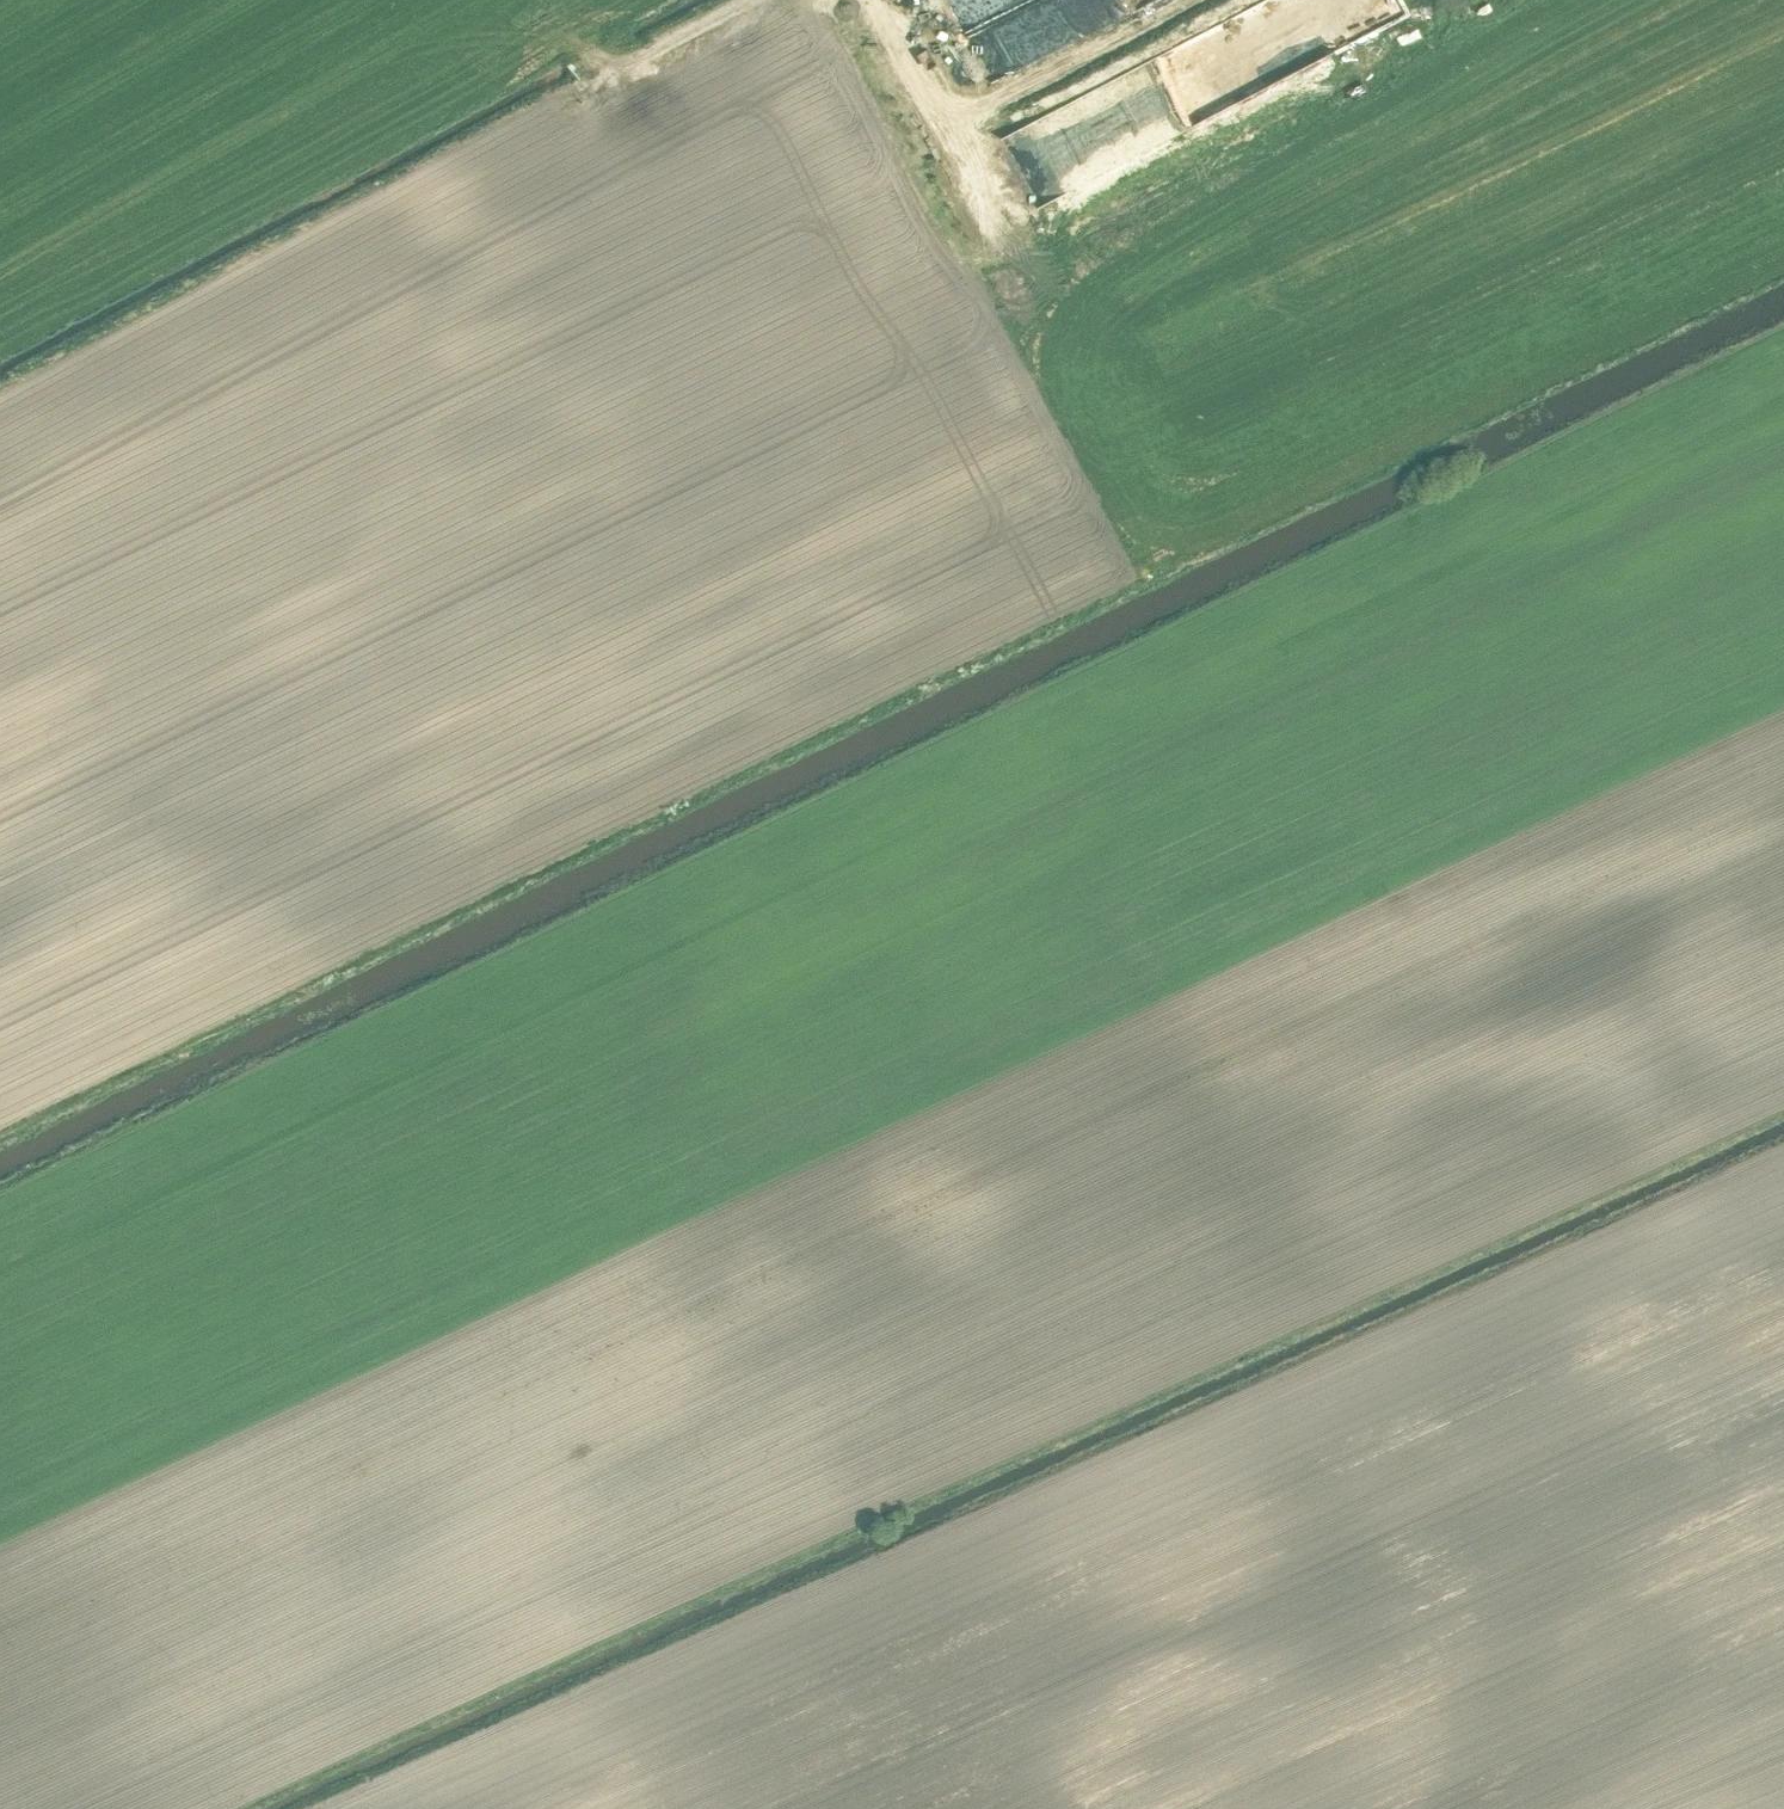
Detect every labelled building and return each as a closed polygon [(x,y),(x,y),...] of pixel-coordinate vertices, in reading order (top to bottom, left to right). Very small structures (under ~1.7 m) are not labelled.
[(1084,1),(1074,6),(1087,32),(1131,10),(1126,0),(1084,0),(1084,1)]
